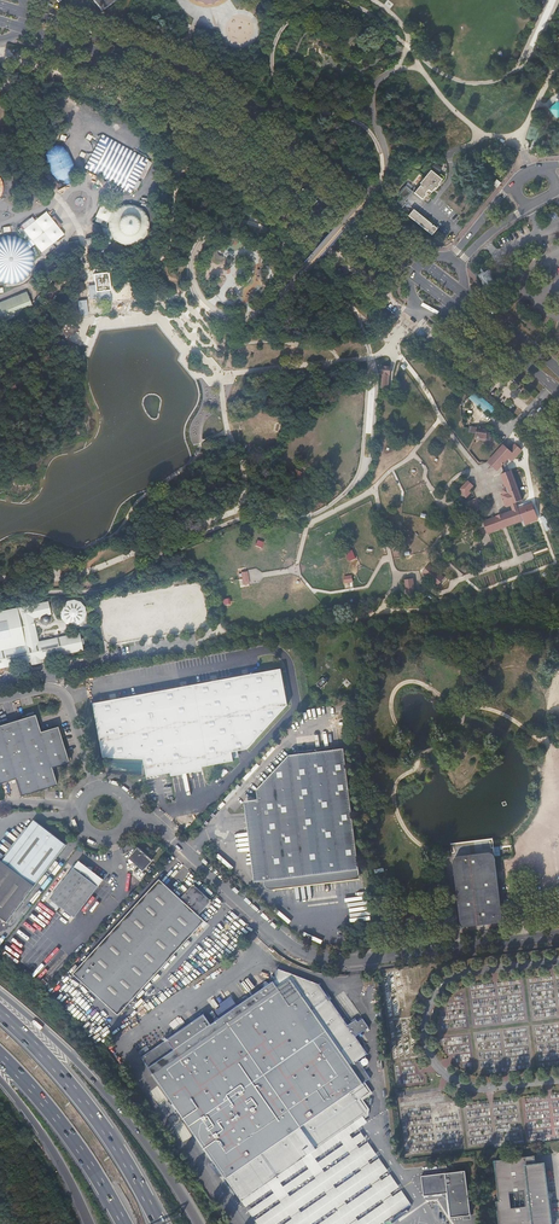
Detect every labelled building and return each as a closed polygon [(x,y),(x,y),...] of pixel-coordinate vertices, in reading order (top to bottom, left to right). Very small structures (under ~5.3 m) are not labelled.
[(102,10),(115,0),(94,0),(102,10)] [(556,39),(556,40),(555,41),(554,40),(551,42),(555,51),(558,48),(558,47),(558,37),(556,39)] [(550,106),(556,113),(557,113),(558,111),(558,98),(557,99),(556,99),(550,105),(550,106)] [(85,167),(130,192),(148,160),(102,135),(85,167)] [(51,174),(57,179),(64,181),(66,185),(73,182),(71,178),(74,171),(74,164),(68,151),(63,146),(56,144),(54,140),(46,143),(48,148),(45,154),(46,162),(51,174)] [(442,168),(434,163),(432,168),(439,172),(442,168)] [(421,184),(414,193),(422,199),(426,194),(425,193),(426,192),(429,195),(434,188),(436,189),(439,185),(438,184),(444,177),(440,174),(438,176),(430,170),(420,183),(421,184)] [(497,180),(493,184),(497,188),(501,183),(497,180)] [(393,204),(401,210),(407,203),(405,201),(413,192),(405,186),(397,195),(399,197),(393,204)] [(119,207),(113,211),(108,223),(108,229),(110,234),(112,237),(115,241),(120,243),(126,245),(133,245),(139,243),(144,239),(147,233),(149,227),(149,221),(146,215),(141,209),(136,206),(131,204),(124,205),(119,207)] [(108,223),(113,211),(100,205),(95,217),(108,223)] [(413,209),(408,216),(431,235),(437,229),(413,209)] [(30,238),(26,241),(29,244),(31,248),(35,244),(42,253),(65,235),(47,212),(23,230),(30,238)] [(31,248),(29,244),(26,241),(22,238),(18,237),(15,236),(13,235),(8,235),(3,236),(0,238),(0,282),(2,282),(7,284),(12,284),(16,283),(21,281),(24,279),(27,277),(30,273),(32,269),(34,265),(34,261),(34,257),(33,253),(31,248)] [(95,237),(85,239),(87,251),(97,250),(95,237)] [(67,243),(70,253),(81,251),(78,241),(67,243)] [(54,261),(38,293),(41,295),(57,263),(54,261)] [(489,271),(480,273),(482,281),(491,279),(489,271)] [(110,291),(111,290),(109,272),(94,274),(95,285),(96,292),(110,291)] [(96,292),(95,285),(90,286),(91,300),(111,299),(110,291),(96,292)] [(34,310),(26,291),(0,301),(0,324),(34,310)] [(87,300),(77,301),(79,317),(89,315),(87,300)] [(62,324),(61,322),(55,335),(57,336),(62,336),(62,340),(68,340),(70,335),(72,335),(74,332),(77,332),(78,330),(74,325),(71,321),(67,321),(67,323),(62,324)] [(386,374),(390,375),(390,371),(390,367),(382,367),(382,374),(386,374)] [(389,381),(390,375),(386,374),(382,374),(381,389),(388,389),(389,381)] [(490,415),(495,409),(474,391),(469,397),(490,415)] [(477,427),(476,433),(475,439),(486,441),(486,439),(491,440),(492,433),(487,432),(488,427),(477,425),(477,427)] [(503,445),(488,462),(497,471),(501,466),(509,458),(512,461),(521,450),(514,444),(509,450),(503,445)] [(515,503),(522,500),(511,470),(504,473),(501,474),(506,488),(503,489),(503,490),(502,491),(502,492),(503,494),(501,495),(506,506),(511,504),(513,504),(515,503)] [(466,494),(471,489),(474,486),(468,481),(460,489),(462,491),(464,492),(466,494)] [(472,491),(471,489),(466,494),(464,492),(462,491),(460,489),(459,491),(461,493),(464,496),(466,497),(466,498),(472,491)] [(471,503),(472,506),(475,505),(477,510),(482,508),(479,500),(471,503)] [(500,515),(484,521),(488,533),(503,528),(505,527),(506,527),(522,521),(518,509),(513,510),(513,511),(503,514),(502,514),(500,515)] [(347,552),(350,560),(356,558),(354,549),(347,552)] [(436,584),(442,577),(430,566),(424,573),(436,584)] [(404,580),(406,594),(415,593),(413,579),(404,580)] [(67,602),(66,601),(62,605),(60,612),(61,619),(66,624),(72,626),(79,625),(84,620),(86,613),(85,607),(82,603),(74,601),(68,602),(67,602)] [(44,615),(46,615),(50,614),(48,602),(42,603),(44,615)] [(59,637),(38,642),(33,618),(38,617),(39,620),(41,619),(41,621),(42,623),(44,624),(46,624),(48,624),(49,623),(50,621),(50,620),(49,618),(49,617),(48,616),(46,615),(44,615),(42,603),(18,608),(18,609),(16,609),(0,613),(0,668),(4,667),(31,661),(32,664),(41,663),(40,659),(63,654),(59,637)] [(79,633),(67,636),(70,653),(80,650),(78,639),(80,639),(79,633)] [(67,636),(59,637),(63,654),(70,653),(67,636)] [(287,705),(282,670),(95,704),(105,757),(139,758),(142,775),(166,770),(166,771),(230,756),(228,747),(244,746),(287,705)] [(324,677),(319,683),(323,687),(329,681),(324,677)] [(14,779),(19,795),(55,784),(50,767),(68,761),(57,727),(39,731),(34,714),(0,724),(0,783),(14,779)] [(256,799),(247,800),(258,880),(262,880),(262,881),(262,883),(263,884),(263,885),(264,886),(266,887),(267,888),(268,888),(270,889),(271,889),(271,886),(359,877),(344,749),(287,755),(255,789),(256,799)] [(28,828),(33,832),(9,866),(3,862),(0,860),(0,916),(10,924),(36,887),(67,844),(34,820),(28,828)] [(33,832),(28,828),(3,862),(9,866),(33,832)] [(503,916),(494,841),(493,838),(451,844),(452,847),(461,921),(462,922),(462,923),(463,924),(464,925),(465,925),(466,926),(467,926),(484,924),(499,922),(500,921),(501,921),(501,920),(502,919),(503,918),(503,917),(503,916)] [(152,859),(138,847),(129,857),(143,869),(152,859)] [(74,916),(103,878),(79,860),(50,897),(74,916)] [(159,879),(74,973),(119,1014),(203,918),(196,912),(208,899),(208,898),(193,885),(193,884),(192,884),(192,885),(180,898),(159,879)] [(209,906),(215,912),(223,904),(217,898),(209,906)] [(226,1179),(239,1198),(244,1199),(366,1114),(367,1110),(360,1099),(370,1093),(363,1084),(363,1083),(371,1078),(363,1067),(365,1065),(366,1065),(367,1065),(368,1064),(369,1063),(369,1062),(369,1061),(368,1060),(367,1059),(366,1058),(365,1058),(364,1058),(363,1058),(363,1059),(362,1060),(361,1060),(360,1062),(359,1061),(368,1054),(356,1037),(369,1027),(363,1018),(358,1022),(356,1019),(348,1025),(320,984),(279,968),(274,980),(270,983),(266,981),(263,988),(211,1024),(204,1014),(141,1057),(149,1067),(148,1067),(153,1073),(226,1179)] [(239,1198),(241,1201),(257,1223),(385,1223),(412,1205),(367,1140),(376,1134),(365,1118),(368,1116),(370,1109),(363,1100),(373,1093),(365,1082),(363,1084),(370,1093),(360,1099),(367,1110),(366,1114),(244,1199),(239,1198)] [(153,1099),(151,1096),(147,1090),(144,1093),(149,1100),(150,1101),(153,1099)] [(494,1161),(499,1201),(496,1202),(499,1223),(552,1223),(545,1163),(536,1164),(535,1156),(494,1161)] [(471,1215),(469,1197),(465,1170),(463,1171),(462,1170),(460,1170),(460,1171),(421,1176),(424,1196),(448,1193),(450,1209),(451,1217),(471,1215)]
